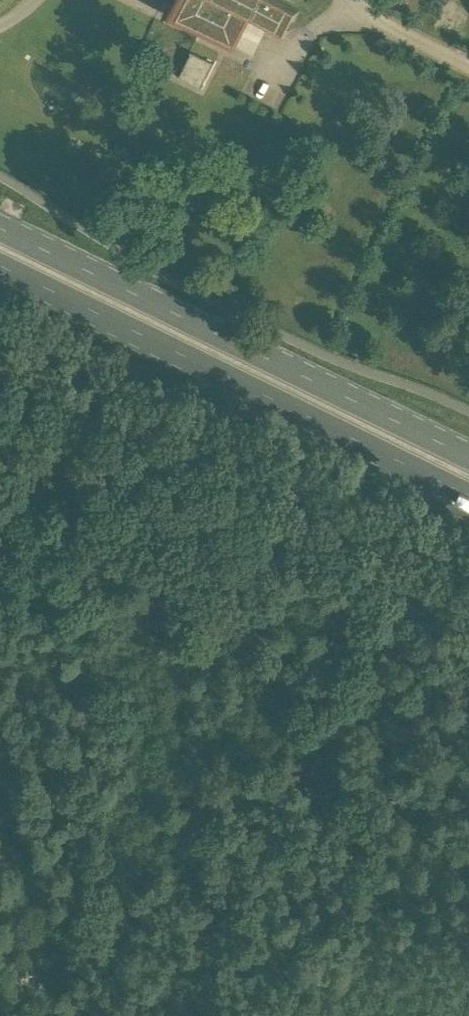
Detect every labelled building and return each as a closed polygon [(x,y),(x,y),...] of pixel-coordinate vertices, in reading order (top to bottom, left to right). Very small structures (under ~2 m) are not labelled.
[(279,0),(177,0),(181,2),(173,16),(225,43),(240,14),(286,38),(300,11),(279,0)] [(212,62),(190,52),(179,77),(200,87),(212,62)]
